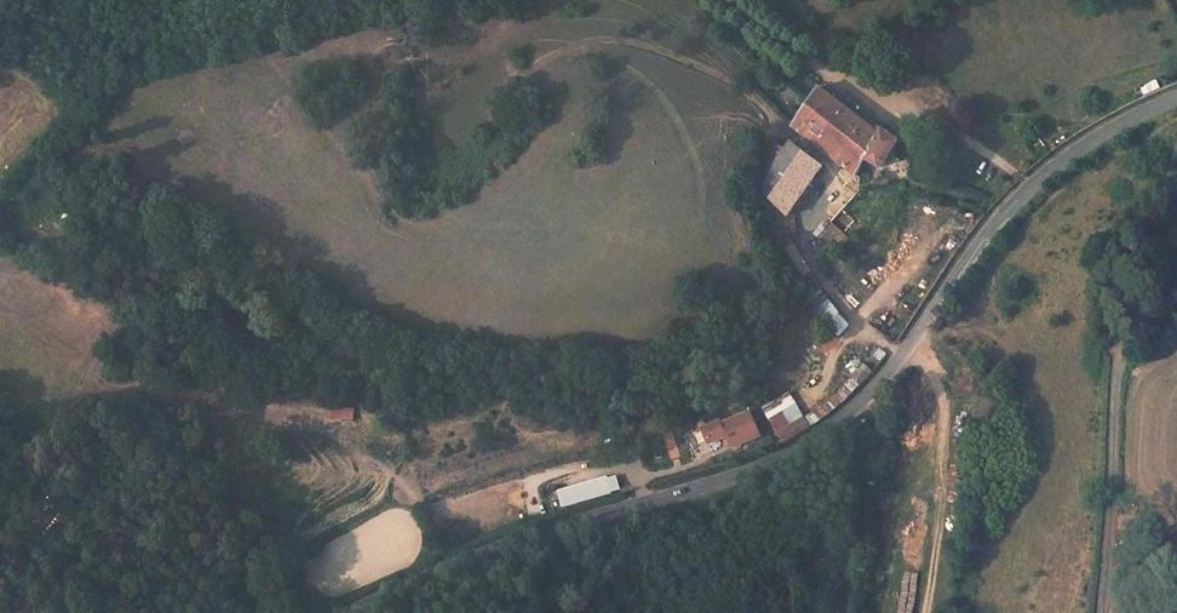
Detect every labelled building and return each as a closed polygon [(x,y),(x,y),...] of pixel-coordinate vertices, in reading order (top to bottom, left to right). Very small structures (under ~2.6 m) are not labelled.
[(906,142),(887,128),(884,132),(823,87),(793,127),(860,178),(872,161),(887,172),(906,142)] [(774,144),(758,173),(772,182),(783,158),(787,154),(774,144)] [(772,182),(765,195),(791,219),(829,169),(797,144),(787,154),(783,158),(772,182)] [(862,243),(850,233),(832,253),(844,264),(862,243)] [(818,287),(790,242),(775,251),(804,298),(818,287)] [(821,307),(842,333),(851,325),(830,299),(821,307)] [(849,393),(843,384),(831,395),(837,404),(849,393)] [(782,440),(809,430),(797,399),(770,410),(782,440)] [(331,407),(331,419),(354,420),(354,407),(331,407)] [(716,417),(696,425),(703,441),(722,433),(726,446),(756,434),(745,410),(717,421),(716,417)] [(722,433),(703,441),(710,460),(728,453),(726,446),(722,433)] [(619,476),(579,483),(578,478),(557,482),(562,506),(623,494),(619,476)]
